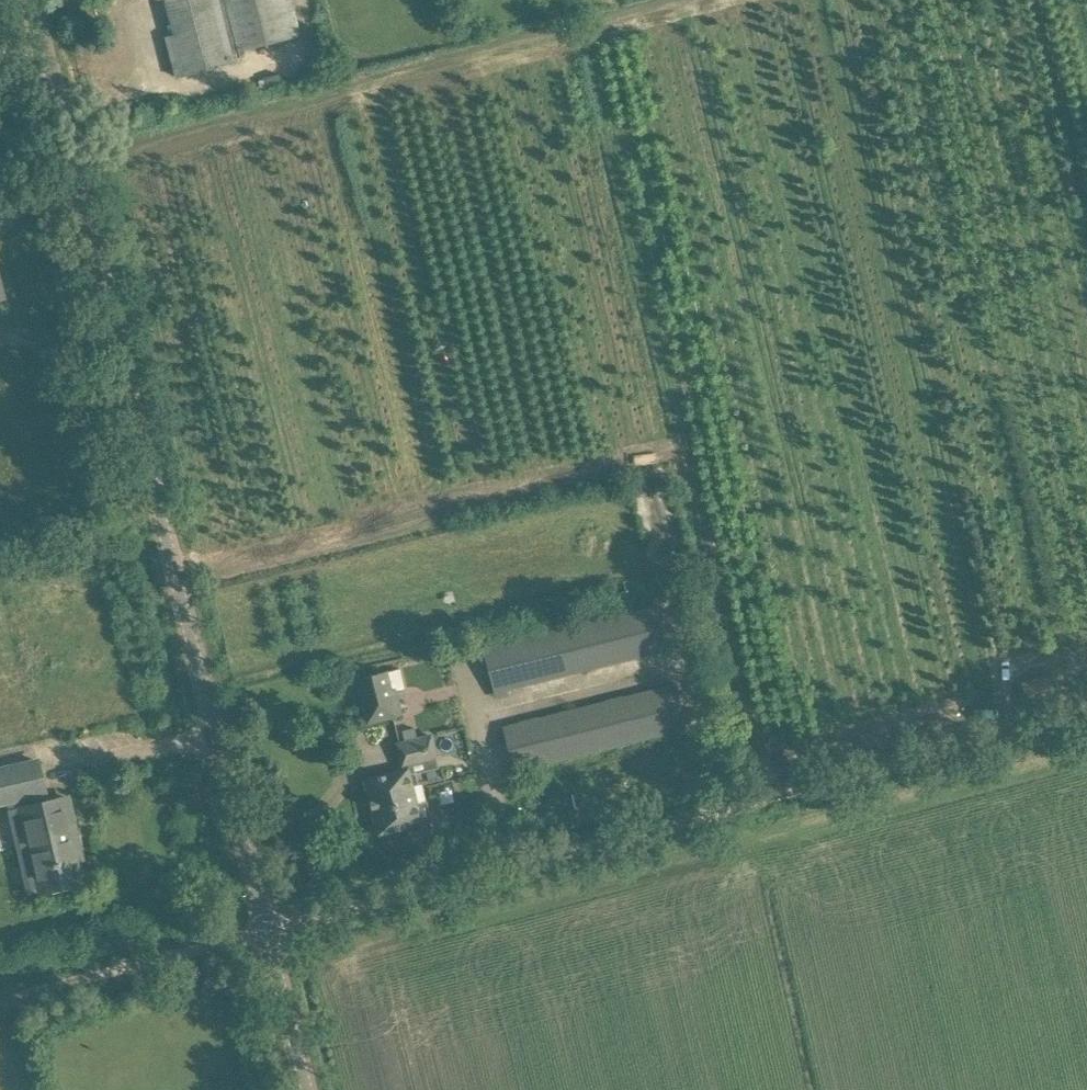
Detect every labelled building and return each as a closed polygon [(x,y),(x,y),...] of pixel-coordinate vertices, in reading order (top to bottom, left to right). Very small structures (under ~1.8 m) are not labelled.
[(175,34),(166,36),(176,76),(197,70),(237,60),(234,51),(299,35),(290,0),(166,0),(175,34)] [(656,604),(483,647),(494,692),(667,649),(656,604)] [(368,721),(389,715),(401,712),(396,690),(405,687),(400,667),(358,677),(368,721)] [(1048,673),(1021,680),(1026,700),(1053,693),(1048,673)] [(675,683),(503,726),(514,771),(686,728),(675,683)] [(403,739),(417,735),(415,725),(401,728),(403,739)] [(397,743),(402,765),(436,756),(431,735),(397,743)] [(0,769),(0,802),(7,801),(9,809),(8,809),(10,821),(13,835),(25,832),(38,891),(42,890),(53,887),(54,890),(72,886),(71,883),(80,881),(71,841),(77,839),(73,822),(67,795),(55,798),(45,800),(43,792),(45,792),(38,760),(16,765),(0,769)] [(378,834),(400,828),(421,823),(408,768),(365,779),(370,800),(372,800),(374,807),(372,807),(378,834)]
